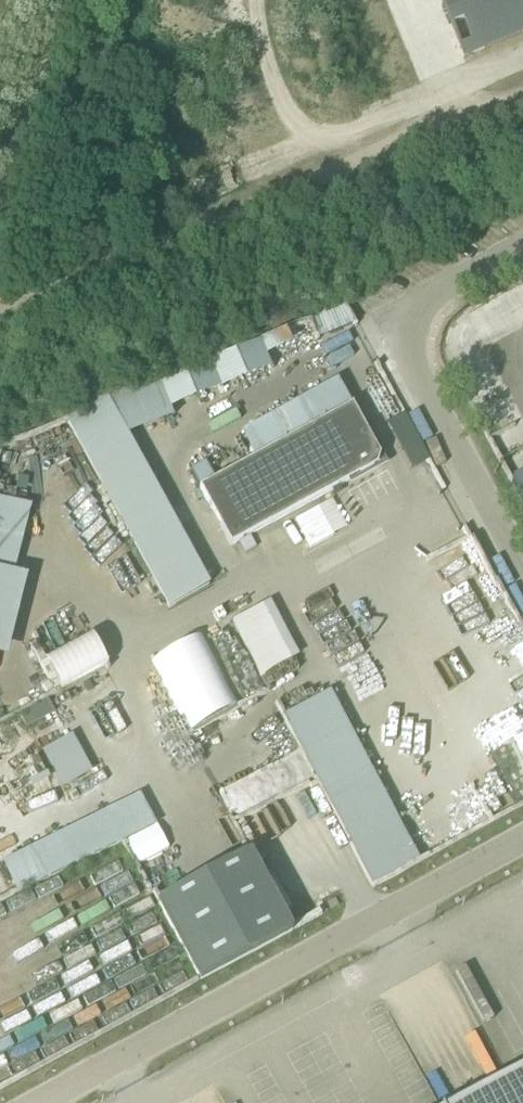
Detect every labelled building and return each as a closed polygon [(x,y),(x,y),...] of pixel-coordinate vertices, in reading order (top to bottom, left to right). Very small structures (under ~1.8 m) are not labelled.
[(464,57),(522,32),(522,0),(440,0),(464,57)] [(452,327),(464,350),(477,343),(471,332),(488,323),(482,311),(452,327)] [(155,608),(206,592),(151,427),(182,417),(179,407),(284,372),(278,354),(310,344),(305,331),(87,403),(155,608)] [(377,467),(380,457),(352,406),(200,489),(231,546),(377,467)] [(22,658),(39,574),(24,571),(38,503),(0,495),(0,653),(22,658)] [(256,547),(251,538),(239,544),(244,553),(256,547)] [(300,658),(270,602),(235,621),(265,676),(300,658)] [(105,631),(56,657),(73,689),(122,663),(105,631)] [(187,631),(153,645),(190,730),(224,715),(187,631)] [(27,728),(55,713),(48,700),(20,715),(27,728)] [(78,733),(47,749),(68,788),(99,771),(78,733)] [(458,771),(477,814),(496,806),(500,814),(522,804),(522,768),(513,747),(458,771)] [(7,853),(20,886),(163,831),(150,798),(7,853)] [(417,867),(405,836),(386,843),(382,833),(363,841),(379,882),(417,867)] [(460,1102),(522,1102),(522,1069),(460,1102)]
